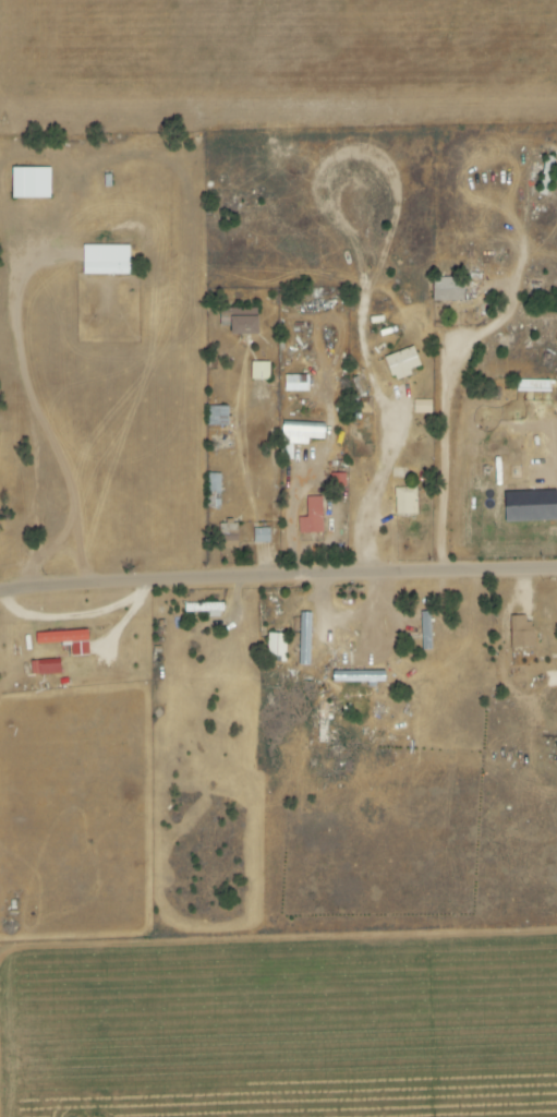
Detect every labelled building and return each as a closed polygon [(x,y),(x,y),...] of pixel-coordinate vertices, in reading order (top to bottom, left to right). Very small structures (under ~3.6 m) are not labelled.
[(50,169),(11,168),(10,198),(49,199),(50,169)] [(129,246),(82,245),(81,275),(128,275),(129,246)] [(432,279),(432,302),(464,301),(463,278),(432,279)] [(230,336),(257,335),(256,309),(229,310),(230,336)] [(393,382),(411,375),(410,370),(419,367),(412,347),(384,357),(393,382)] [(269,380),(269,363),(250,363),(250,380),(269,380)] [(308,392),(308,376),(284,376),(284,392),(308,392)] [(550,381),(516,380),(516,392),(550,393),(550,381)] [(431,414),(431,401),(413,401),(413,414),(431,414)] [(207,426),(227,427),(228,407),(207,407),(207,426)] [(281,444),(307,445),(307,439),(323,440),(324,424),(282,422),(281,444)] [(220,494),(221,474),(207,474),(207,493),(220,494)] [(395,516),(417,515),(416,489),(394,489),(395,516)] [(556,522),(556,492),(503,493),(504,523),(556,522)] [(321,498),(305,498),(306,518),(298,518),(298,535),(322,534),(321,498)] [(269,529),(253,529),(253,544),(270,543),(269,529)] [(510,649),(531,648),(531,616),(509,617),(510,649)] [(71,656),(88,656),(87,631),(34,634),(35,645),(70,644),(71,656)] [(286,635),(267,635),(267,660),(285,661),(286,635)] [(38,677),(60,676),(59,660),(37,661),(38,677)] [(332,672),(332,683),(367,683),(367,688),(376,688),(376,683),(385,683),(385,672),(332,672)]
